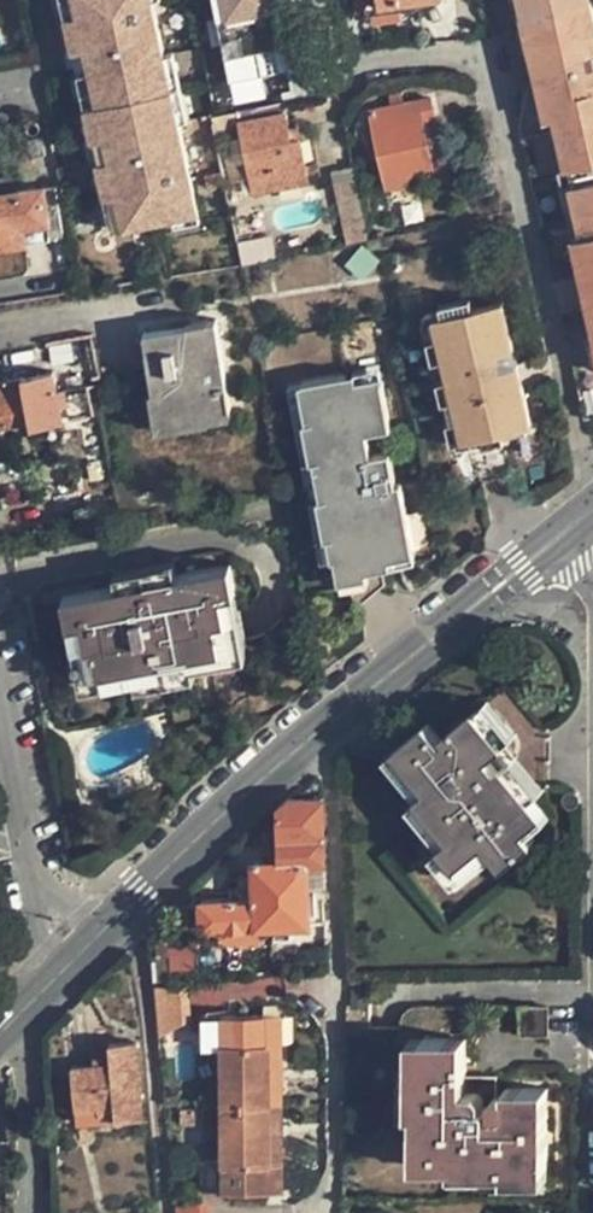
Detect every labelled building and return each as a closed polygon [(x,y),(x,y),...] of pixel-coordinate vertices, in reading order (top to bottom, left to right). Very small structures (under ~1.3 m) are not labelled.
[(77,39),(87,37),(81,0),(70,0),(77,39)] [(87,37),(164,22),(161,4),(146,7),(145,0),(81,0),(87,37)] [(289,64),(278,0),(220,0),(233,73),(289,64)] [(414,0),(409,0),(367,6),(368,15),(414,7),(414,0)] [(528,13),(532,33),(542,30),(546,47),(554,45),(558,60),(566,58),(570,75),(544,81),(552,119),(562,117),(570,151),(580,149),(584,166),(588,183),(592,199),(582,202),(589,238),(579,240),(588,276),(592,275),(592,0),(589,0),(528,13)] [(87,37),(92,64),(105,133),(105,136),(174,126),(176,121),(183,120),(182,116),(175,80),(169,48),(164,22),(87,37)] [(536,49),(546,47),(542,30),(532,33),(536,49)] [(77,39),(83,65),(92,64),(87,37),(77,39)] [(539,65),(558,60),(554,45),(546,47),(536,49),(539,65)] [(178,46),(169,48),(175,80),(184,78),(178,46)] [(92,64),(83,65),(96,134),(105,133),(92,64)] [(184,78),(175,80),(182,116),(191,114),(184,78)] [(422,117),(436,115),(432,96),(373,108),(386,172),(431,164),(422,117)] [(293,136),(292,124),(287,99),(240,108),(255,188),(310,179),(303,135),(293,136)] [(564,171),(584,166),(580,149),(570,151),(562,117),(552,119),(564,171)] [(199,208),(193,174),(179,177),(177,162),(190,160),(183,121),(183,120),(176,121),(174,126),(105,136),(110,155),(111,170),(122,222),(199,208)] [(301,123),(292,124),(293,136),(303,135),(301,123)] [(105,133),(96,134),(100,157),(110,155),(105,136),(105,133)] [(35,154),(45,151),(41,134),(32,135),(35,154)] [(235,147),(223,148),(228,181),(240,179),(235,147)] [(110,155),(100,157),(112,223),(122,222),(111,170),(111,169),(110,155)] [(193,174),(190,160),(177,162),(179,177),(193,174)] [(17,190),(14,171),(0,173),(0,193),(17,190)] [(55,183),(17,190),(25,238),(62,232),(55,183)] [(568,188),(579,240),(589,238),(582,202),(592,199),(588,183),(568,188)] [(25,238),(17,190),(0,193),(0,242),(25,238)] [(440,300),(442,311),(473,304),(470,293),(440,300)] [(434,313),(455,397),(460,419),(464,435),(502,425),(531,418),(517,359),(500,363),(496,348),(513,344),(501,296),(473,304),(442,311),(434,313)] [(448,398),(455,397),(434,313),(424,316),(444,399),(448,398)] [(215,317),(145,328),(155,388),(166,387),(171,413),(230,403),(215,317)] [(50,336),(51,340),(88,333),(95,372),(103,371),(95,329),(50,336)] [(66,378),(95,372),(88,333),(51,340),(55,358),(62,358),(66,378)] [(517,359),(513,344),(496,348),(500,363),(517,359)] [(384,367),(297,381),(328,586),(373,579),(372,569),(417,562),(399,446),(374,450),(371,429),(393,425),(384,367)] [(66,416),(62,400),(70,399),(67,384),(60,385),(57,370),(0,378),(0,423),(30,418),(31,423),(66,416)] [(96,379),(67,384),(70,399),(62,400),(66,416),(102,409),(96,379)] [(448,398),(453,420),(460,419),(455,397),(448,398)] [(453,438),(457,437),(464,435),(460,419),(453,420),(450,422),(453,438)] [(506,438),(502,425),(464,435),(457,437),(458,444),(473,440),(475,446),(506,438)] [(114,571),(116,581),(176,570),(174,560),(114,571)] [(116,584),(65,594),(70,623),(85,620),(94,671),(132,664),(134,673),(193,662),(191,653),(234,645),(225,594),(238,592),(233,562),(176,573),(176,570),(116,581),(116,584)] [(85,620),(70,623),(83,688),(135,678),(137,688),(196,677),(194,667),(251,656),(238,592),(225,594),(234,645),(191,653),(193,662),(134,673),(132,664),(94,671),(85,620)] [(428,720),(384,757),(416,795),(405,804),(440,846),(430,854),(455,884),(491,854),(503,868),(533,843),(527,836),(547,819),(531,801),(546,788),(549,727),(508,678),(440,735),(428,720)] [(176,932),(223,929),(262,927),(310,924),(311,885),(327,883),(326,795),(288,798),(280,804),(281,860),(256,862),(256,899),(177,903),(176,932)] [(262,938),(262,927),(223,929),(225,940),(262,938)] [(171,952),(173,951),(194,951),(194,938),(170,939),(171,952)] [(244,963),(244,946),(232,946),(232,962),(244,963)] [(174,979),(173,951),(171,952),(160,953),(160,979),(174,979)] [(191,1018),(187,982),(156,985),(161,1036),(191,1018)] [(225,1049),(225,1103),(284,1103),(283,1015),(205,1015),(205,1049),(225,1049)] [(550,1087),(508,1086),(509,1094),(509,1115),(457,1112),(456,1079),(467,1079),(467,1036),(426,1036),(424,1113),(418,1112),(417,1152),(455,1152),(456,1159),(507,1159),(508,1166),(550,1167),(550,1087)] [(112,1042),(112,1058),(73,1061),(76,1107),(100,1106),(101,1112),(117,1111),(117,1118),(144,1116),(138,1041),(112,1042)] [(284,1192),(284,1103),(225,1103),(226,1159),(206,1160),(207,1191),(284,1192)] [(179,1205),(180,1212),(212,1212),(210,1201),(179,1205)]
